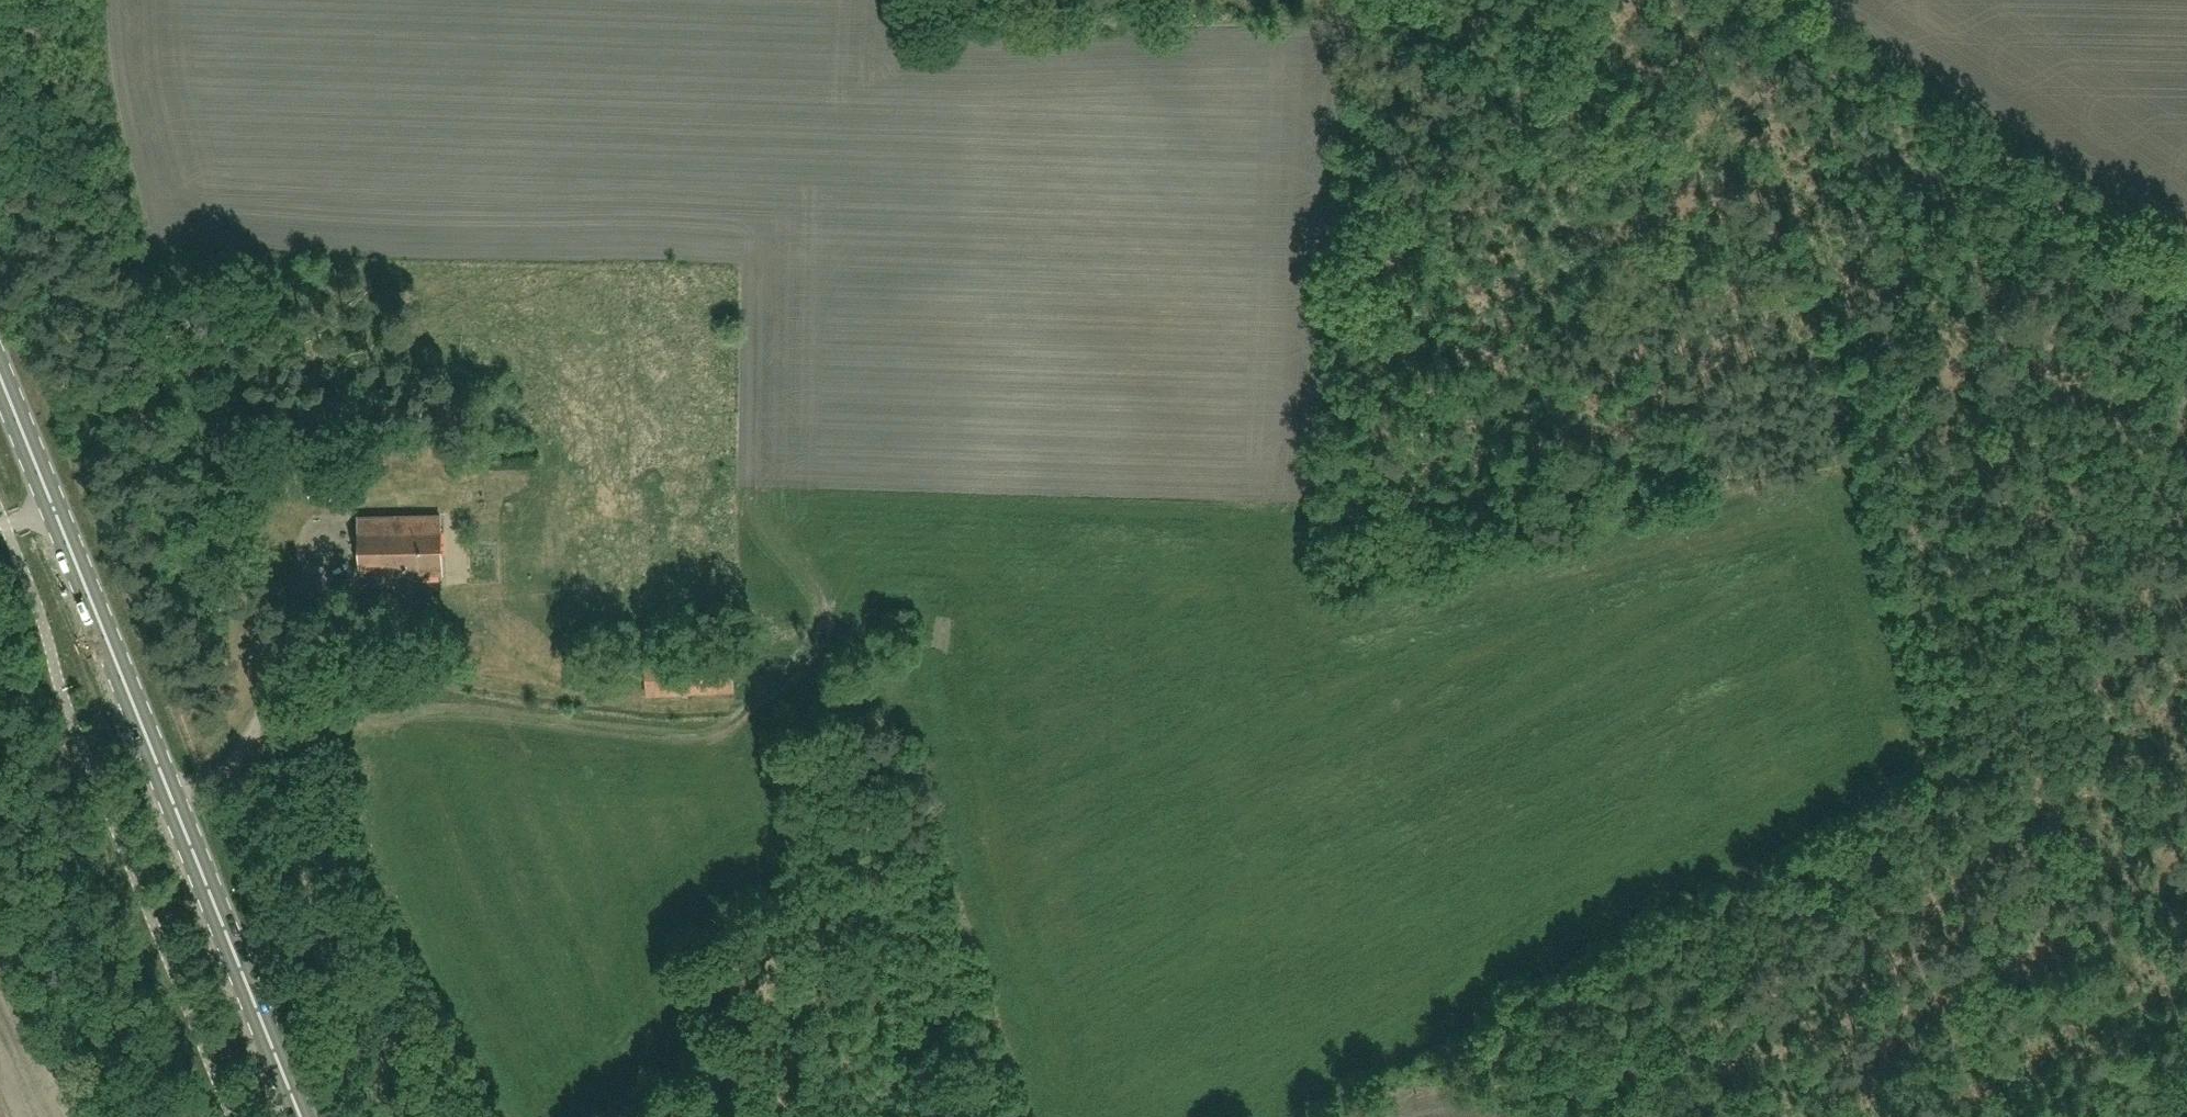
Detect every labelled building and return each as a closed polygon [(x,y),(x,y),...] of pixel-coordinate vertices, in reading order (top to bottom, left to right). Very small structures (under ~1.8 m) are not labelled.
[(361,575),(443,574),(442,517),(361,517),(361,575)] [(592,679),(593,687),(623,685),(622,677),(592,679)]
